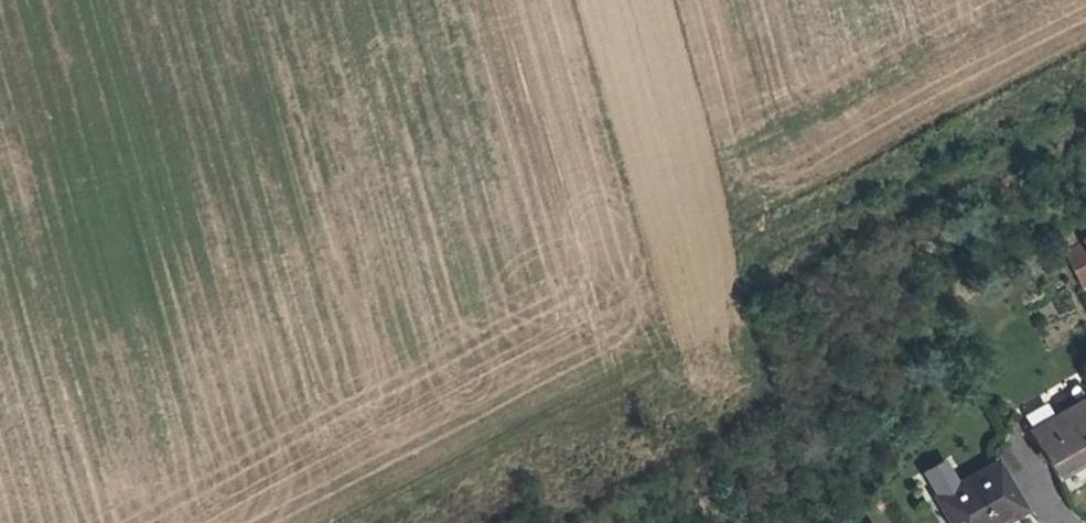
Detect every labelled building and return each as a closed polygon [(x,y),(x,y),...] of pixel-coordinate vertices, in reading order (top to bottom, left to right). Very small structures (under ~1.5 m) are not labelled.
[(1082,286),(1085,284),(1085,244),(1066,253),(1082,286)] [(1031,431),(1059,479),(1085,463),(1085,399),(1031,431)] [(1026,509),(998,461),(937,496),(952,522),(1002,522),(1026,509)]
